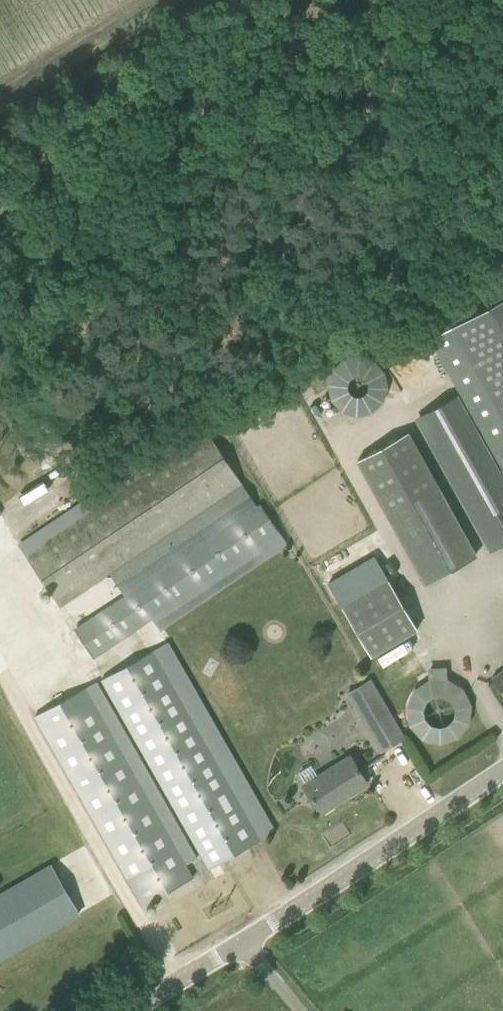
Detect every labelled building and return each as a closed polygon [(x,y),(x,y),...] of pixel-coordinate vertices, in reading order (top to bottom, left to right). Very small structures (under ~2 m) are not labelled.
[(431,339),(502,468),(502,298),(431,339)] [(388,405),(377,354),(324,365),(334,416),(388,405)] [(500,470),(458,396),(420,418),(493,549),(502,544),(502,469),(500,470)] [(358,460),(360,462),(426,582),(475,555),(407,432),(358,460)] [(109,572),(126,596),(76,630),(94,657),(279,531),(261,504),(258,507),(242,483),(210,435),(27,557),(59,605),(109,572)] [(390,581),(343,608),(371,656),(418,629),(390,581)] [(103,679),(210,868),(259,840),(152,651),(103,679)] [(466,739),(469,682),(445,681),(446,665),(430,664),(430,684),(409,683),(406,736),(466,739)] [(493,678),(502,693),(502,671),(493,678)] [(381,751),(382,751),(404,738),(371,680),(348,693),(381,751)] [(36,716),(144,906),(193,877),(85,689),(36,716)] [(304,786),(321,813),(368,784),(350,756),(304,786)] [(103,899),(74,849),(0,892),(0,959),(103,899)]
